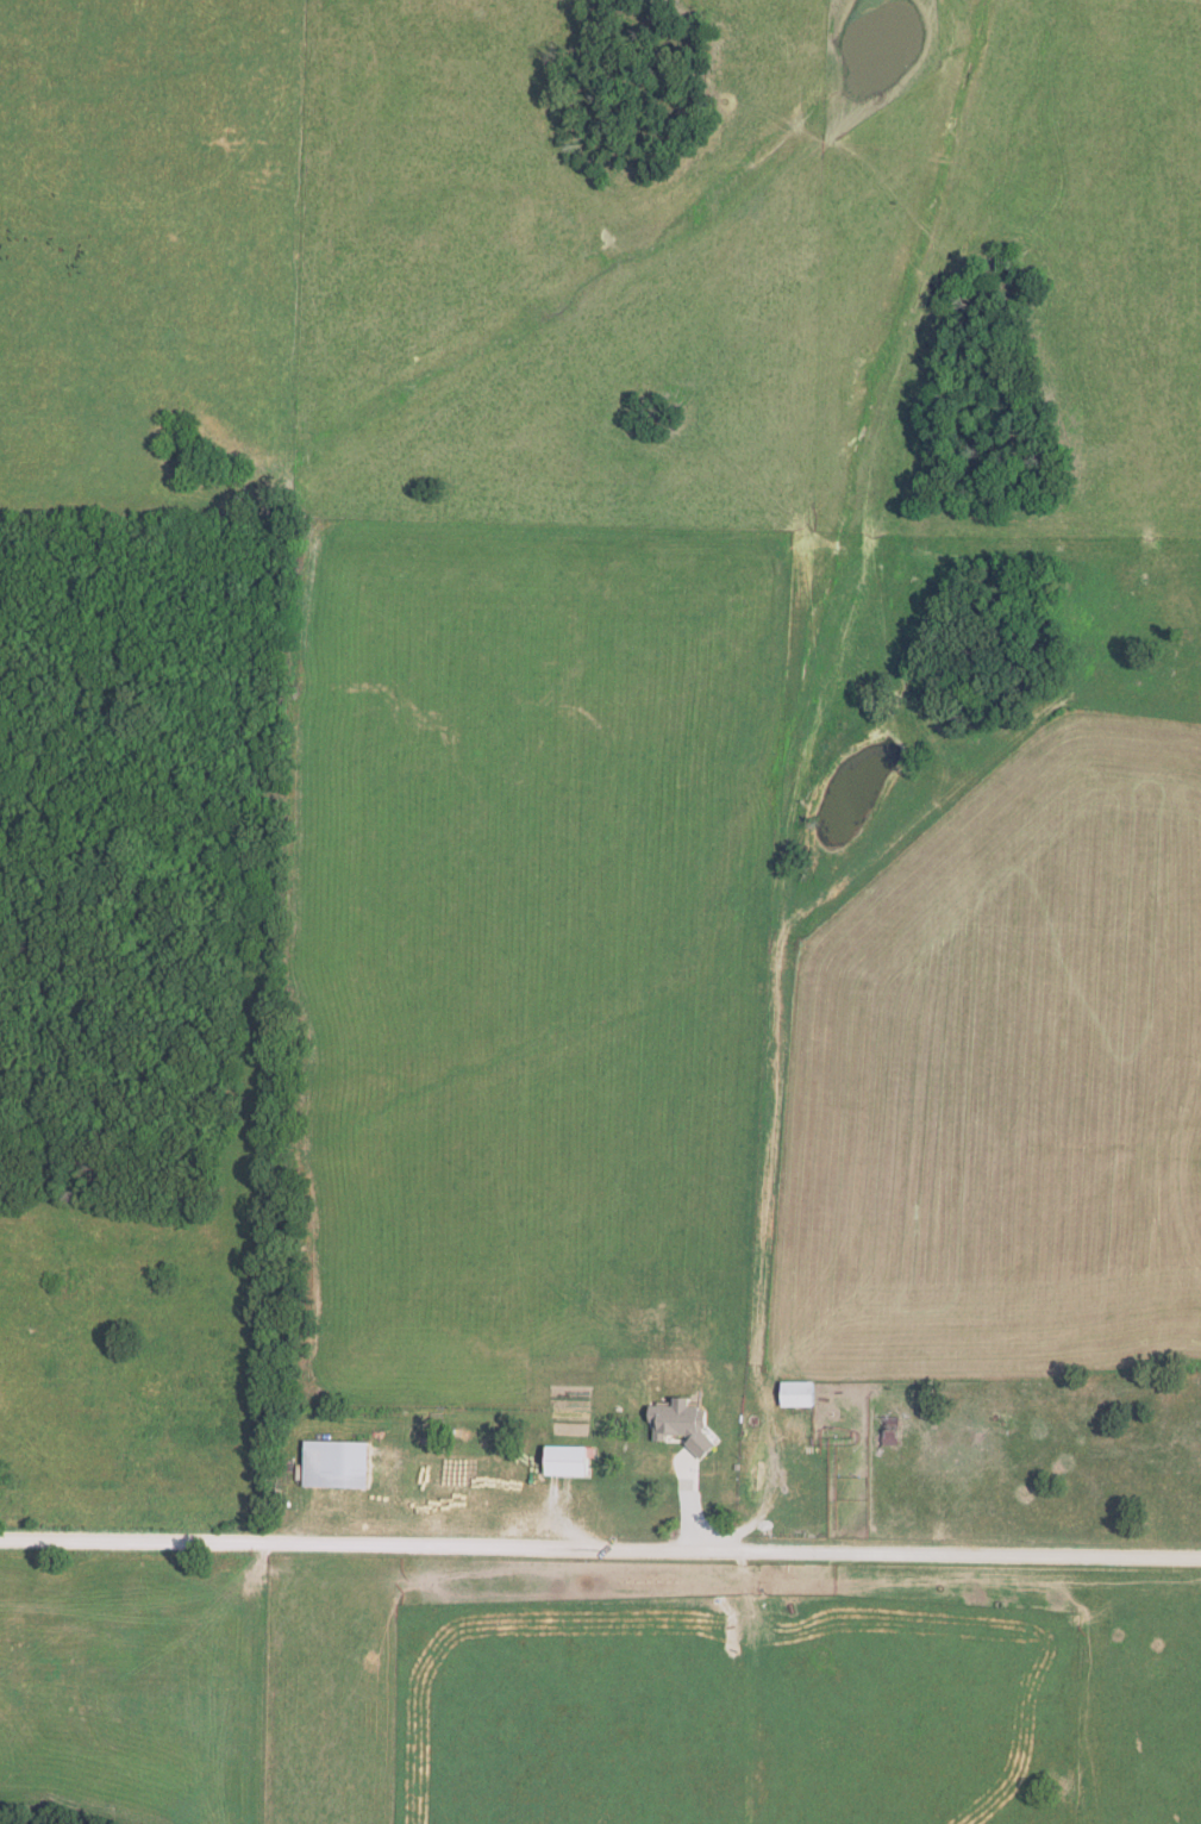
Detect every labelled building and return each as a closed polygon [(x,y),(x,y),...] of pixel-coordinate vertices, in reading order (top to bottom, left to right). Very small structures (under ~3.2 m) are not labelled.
[(817,1408),(817,1382),(783,1382),(783,1408),(817,1408)] [(903,1417),(881,1416),(879,1445),(901,1446),(903,1417)] [(305,1488),(373,1488),(373,1442),(305,1441),(305,1488)] [(548,1447),(548,1476),(593,1476),(593,1447),(548,1447)] [(642,1475),(692,1475),(692,1451),(642,1451),(642,1475)]
